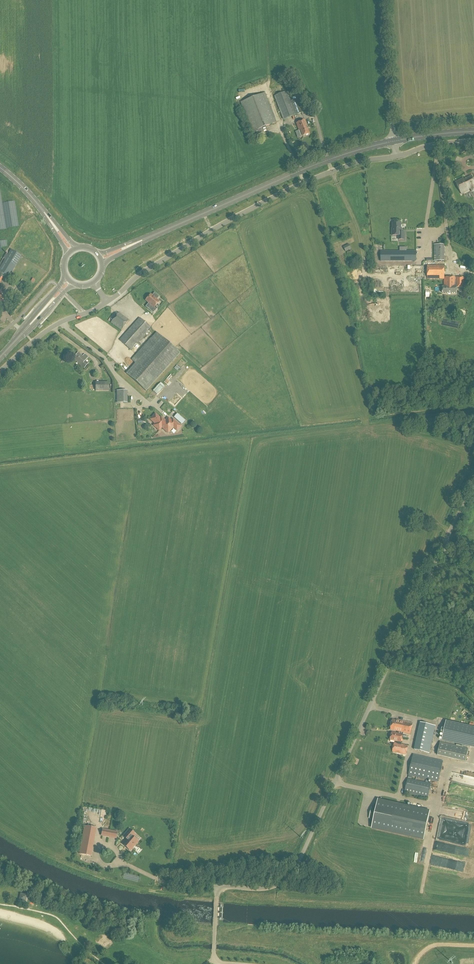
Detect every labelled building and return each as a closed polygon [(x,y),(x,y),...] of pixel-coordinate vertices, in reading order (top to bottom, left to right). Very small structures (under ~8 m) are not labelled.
[(290,102),(286,92),(274,96),(283,120),(302,113),(296,99),(290,102)] [(254,136),(264,132),(262,128),(276,123),(265,93),(241,103),(254,136)] [(309,134),(307,127),(304,120),(296,123),(299,130),(300,130),(302,136),(306,135),(306,136),(308,135),(308,134),(309,134)] [(471,176),(463,180),(463,179),(455,182),(461,194),(469,190),(468,189),(470,188),(472,192),(473,191),(473,181),(471,176)] [(401,229),(401,223),(393,223),(393,229),(392,229),(392,236),(399,236),(399,240),(404,240),(404,233),(401,233),(401,229)] [(434,261),(444,261),(444,245),(434,245),(434,261)] [(11,249),(8,255),(6,254),(4,258),(5,259),(0,268),(0,283),(3,278),(2,277),(6,276),(9,278),(22,256),(11,249)] [(381,261),(416,261),(416,252),(381,252),(381,261)] [(444,278),(444,266),(427,266),(427,279),(444,279),(444,285),(443,285),(443,287),(442,287),(443,293),(457,293),(457,291),(457,290),(457,289),(456,288),(467,288),(467,283),(464,283),(464,278),(444,278)] [(153,313),(154,312),(156,310),(154,308),(159,302),(157,300),(159,297),(155,293),(152,296),(151,294),(145,300),(149,303),(146,307),(153,313)] [(121,331),(129,320),(118,312),(111,323),(121,331)] [(140,318),(120,340),(130,350),(141,339),(151,327),(140,318)] [(180,353),(160,336),(156,332),(151,338),(131,360),(135,364),(126,374),(146,391),(180,353)] [(83,358),(78,353),(73,359),(79,364),(84,369),(89,363),(85,361),(88,357),(85,355),(83,358)] [(109,391),(109,382),(95,382),(95,391),(109,391)] [(117,403),(128,403),(127,390),(117,391),(117,403)] [(162,420),(155,414),(150,420),(156,425),(156,426),(155,427),(159,431),(162,428),(163,429),(165,430),(167,430),(169,430),(171,429),(173,428),(173,427),(177,431),(181,426),(173,419),(172,421),(170,420),(169,421),(167,421),(166,420),(166,421),(163,419),(162,420)] [(413,723),(396,720),(392,720),(390,730),(398,731),(398,734),(392,733),(390,740),(398,742),(397,744),(394,743),(392,751),(406,755),(408,746),(400,744),(403,732),(410,734),(413,723)] [(441,741),(473,748),(473,727),(446,721),(441,741)] [(429,753),(435,726),(421,723),(414,750),(429,753)] [(466,762),(469,748),(440,742),(437,755),(466,762)] [(438,782),(443,761),(413,755),(409,775),(438,782)] [(428,798),(431,784),(408,779),(405,793),(428,798)] [(369,818),(373,819),(366,850),(418,862),(430,812),(378,800),(376,808),(371,807),(369,818)] [(453,816),(473,821),(473,815),(473,813),(444,806),(442,814),(453,816)] [(79,830),(75,857),(85,859),(89,832),(79,830)] [(118,848),(127,855),(134,846),(127,840),(130,837),(126,833),(119,841),(122,844),(118,848)] [(147,852),(139,853),(140,862),(148,862),(147,852)]
